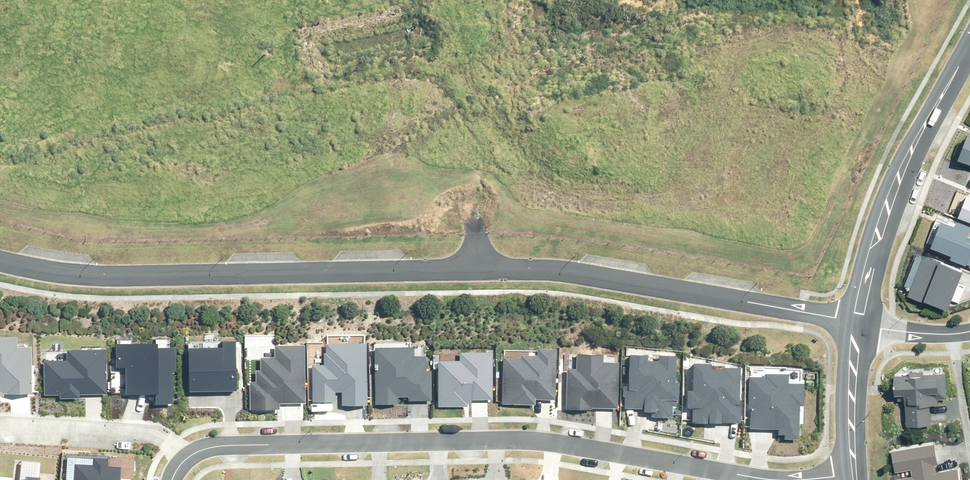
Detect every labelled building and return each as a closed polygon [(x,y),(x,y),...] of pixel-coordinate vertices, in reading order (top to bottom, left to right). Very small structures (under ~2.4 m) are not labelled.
[(968,135),(958,161),(969,165),(969,135),(968,135)] [(968,198),(960,219),(969,223),(969,198),(968,198)] [(942,222),(931,249),(950,256),(948,261),(965,268),(967,265),(969,266),(969,239),(967,237),(969,229),(969,227),(955,222),(954,226),(942,222)] [(961,274),(923,258),(907,298),(923,304),(924,302),(946,310),(961,274)] [(0,339),(0,397),(4,397),(4,394),(32,394),(32,347),(16,347),(16,338),(0,339)] [(222,347),(190,348),(191,391),(237,390),(235,341),(222,341),(222,347)] [(157,343),(116,345),(117,367),(126,367),(127,397),(153,396),(153,405),(174,404),(172,371),(176,371),(175,347),(157,348),(157,343)] [(326,366),(312,366),(313,402),(336,402),(336,392),(341,392),(341,406),(366,405),(365,344),(325,345),(326,366)] [(257,382),(250,382),(250,410),(280,409),(280,404),(305,403),(304,347),(275,347),(276,359),(261,359),(261,371),(256,371),(257,382)] [(416,347),(374,348),(375,405),(399,405),(399,397),(410,397),(410,401),(432,400),(431,370),(426,370),(426,355),(416,355),(416,347)] [(521,359),(504,358),(502,405),(536,406),(537,399),(555,400),(556,351),(537,350),(537,357),(521,356),(521,359)] [(67,361),(44,362),(45,396),(60,396),(61,399),(80,399),(80,396),(107,395),(106,351),(67,352),(67,361)] [(460,361),(439,362),(440,407),(467,407),(467,404),(472,404),(472,400),(493,400),(493,353),(460,353),(460,361)] [(576,369),(568,369),(566,410),(594,411),(594,408),(617,409),(619,364),(603,363),(604,355),(576,354),(576,369)] [(649,354),(629,354),(629,387),(625,387),(625,408),(645,408),(645,411),(653,411),(653,419),(673,419),(673,408),(680,408),(680,381),(677,381),(677,355),(659,355),(659,361),(649,361),(649,354)] [(711,364),(694,364),(694,391),(689,391),(688,409),(693,409),(693,423),(740,424),(741,368),(711,368),(711,364)] [(948,366),(899,368),(902,427),(933,425),(932,400),(950,399),(948,366)] [(765,376),(749,376),(748,429),(780,429),(780,436),(785,436),(785,440),(800,440),(801,404),(804,404),(804,383),(789,383),(789,374),(765,374),(765,376)] [(961,468),(932,472),(929,444),(894,449),(896,464),(898,479),(963,479),(961,468)] [(65,479),(120,479),(121,466),(109,466),(110,459),(93,459),(93,465),(76,464),(75,479),(65,479)]
